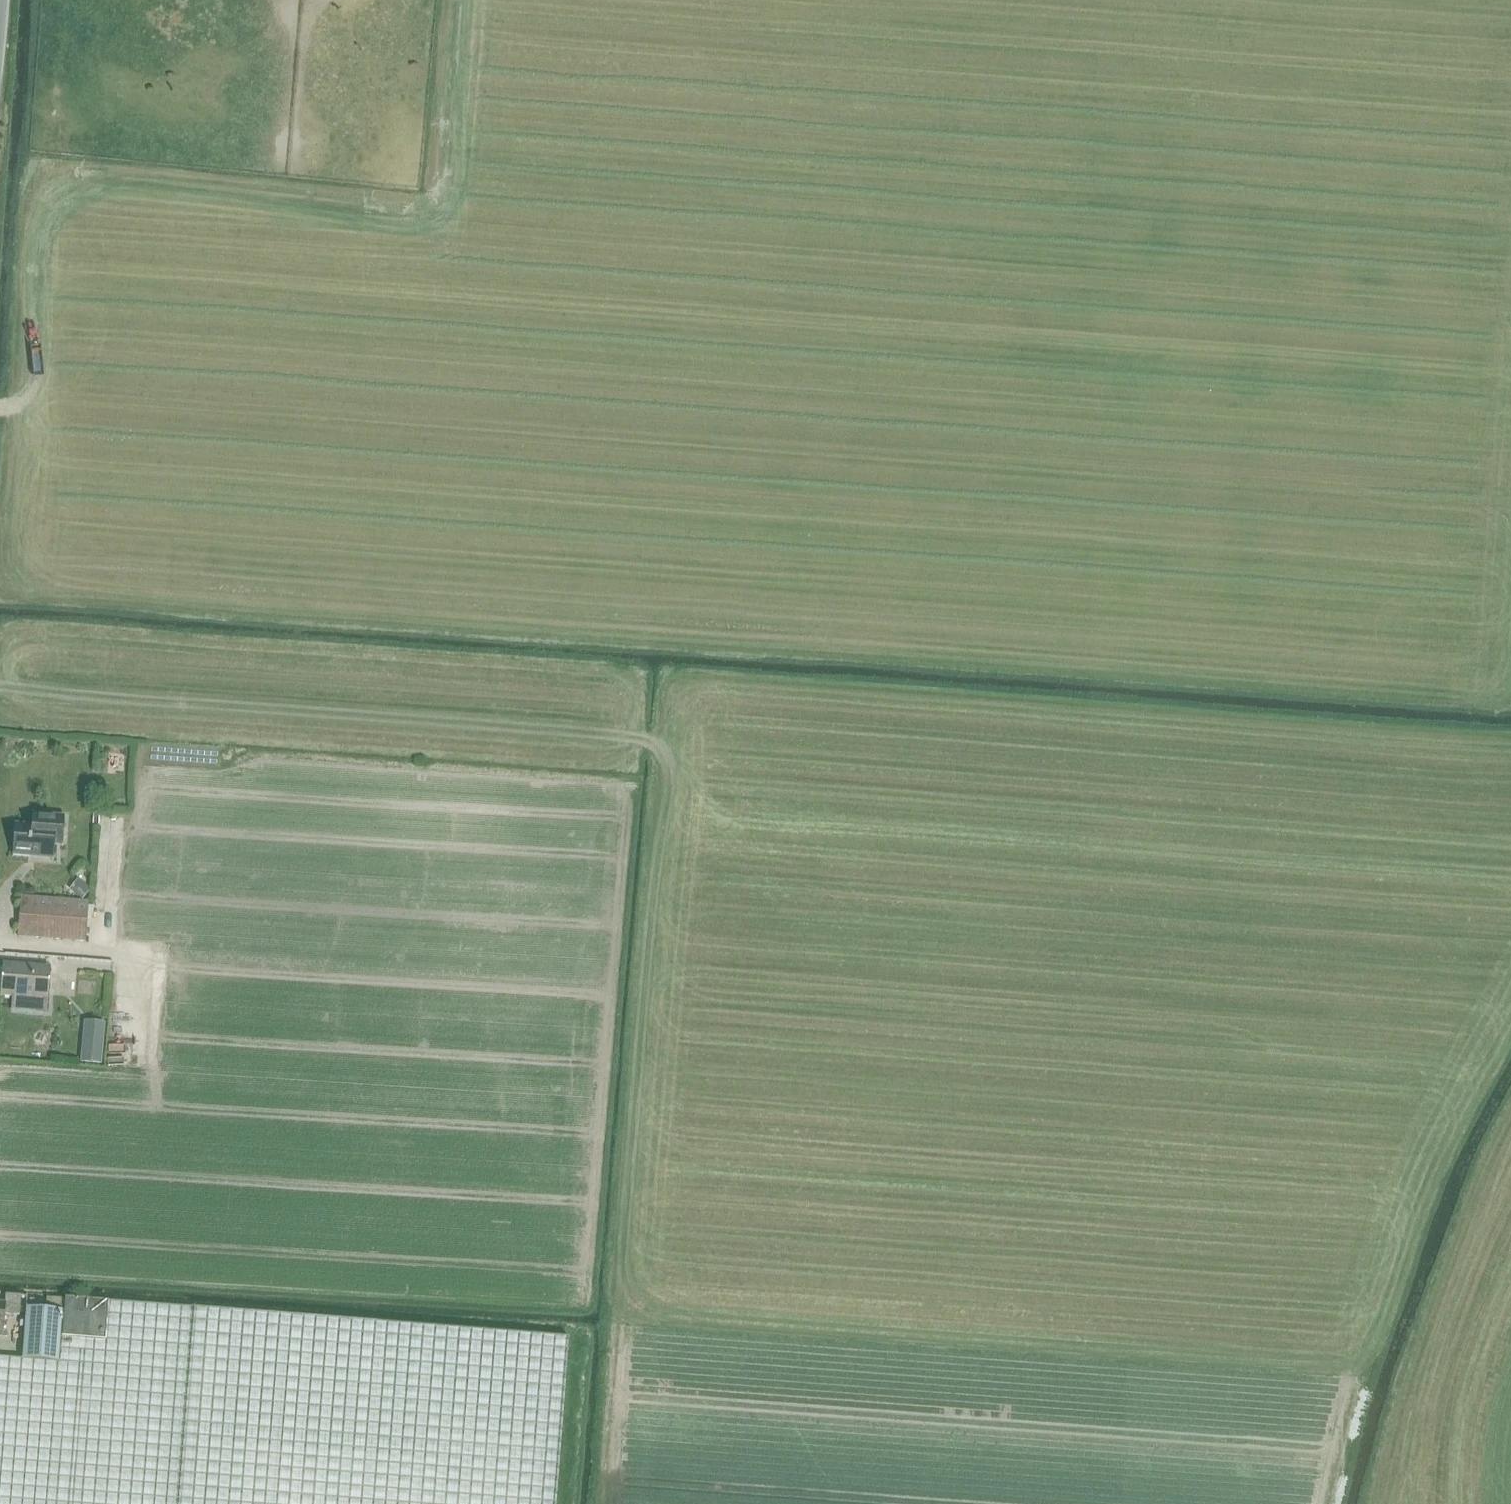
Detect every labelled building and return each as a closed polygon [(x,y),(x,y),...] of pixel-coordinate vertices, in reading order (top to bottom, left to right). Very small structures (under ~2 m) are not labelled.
[(16,824),(13,856),(54,859),(55,846),(63,847),(65,816),(33,814),(32,825),(16,824)] [(78,878),(70,888),(82,898),(90,888),(78,878)] [(21,895),(18,937),(85,942),(88,900),(21,895)] [(6,966),(4,996),(47,999),(49,969),(6,966)] [(84,1019),(80,1062),(101,1063),(105,1021),(84,1019)] [(4,1338),(5,1314),(19,1315),(19,1313),(25,1313),(27,1296),(5,1295),(4,1306),(0,1305),(0,1338),(4,1338)] [(578,1368),(580,1341),(106,1304),(68,1300),(62,1362),(59,1362),(23,1359),(0,1358),(0,1503),(565,1503),(578,1368)] [(27,1310),(23,1359),(59,1362),(63,1312),(27,1310)]
